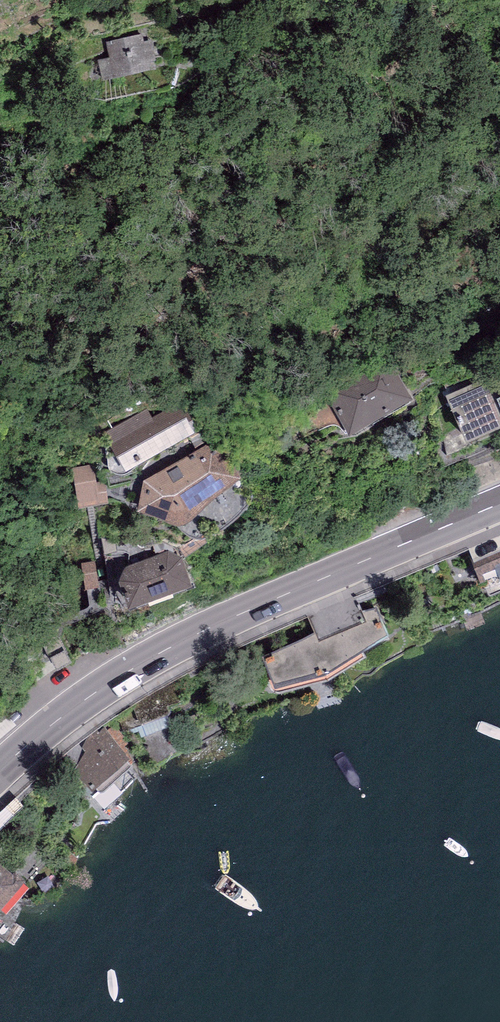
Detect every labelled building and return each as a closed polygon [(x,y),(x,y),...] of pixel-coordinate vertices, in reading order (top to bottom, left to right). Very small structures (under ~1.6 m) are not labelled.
[(141,40),(110,46),(113,63),(104,65),(107,81),(149,74),(147,64),(154,63),(151,44),(142,46),(141,40)] [(380,358),(316,388),(334,426),(399,395),(380,358)] [(430,387),(447,429),(499,408),(499,404),(485,366),(430,387)] [(159,396),(84,427),(98,459),(172,427),(159,396)] [(198,437),(110,479),(132,524),(219,481),(198,437)] [(83,505),(108,501),(103,467),(78,471),(83,505)] [(468,549),(486,593),(499,588),(499,535),(468,549)] [(158,545),(96,566),(105,594),(168,573),(158,545)] [(377,605),(266,654),(276,681),(328,666),(388,629),(377,605)] [(154,692),(133,708),(141,722),(167,712),(167,703),(184,696),(178,683),(154,692)] [(173,725),(167,712),(141,722),(147,736),(173,725)] [(105,732),(70,762),(92,787),(126,756),(105,732)] [(21,874),(14,869),(12,871),(3,864),(0,868),(0,899),(21,874)]
